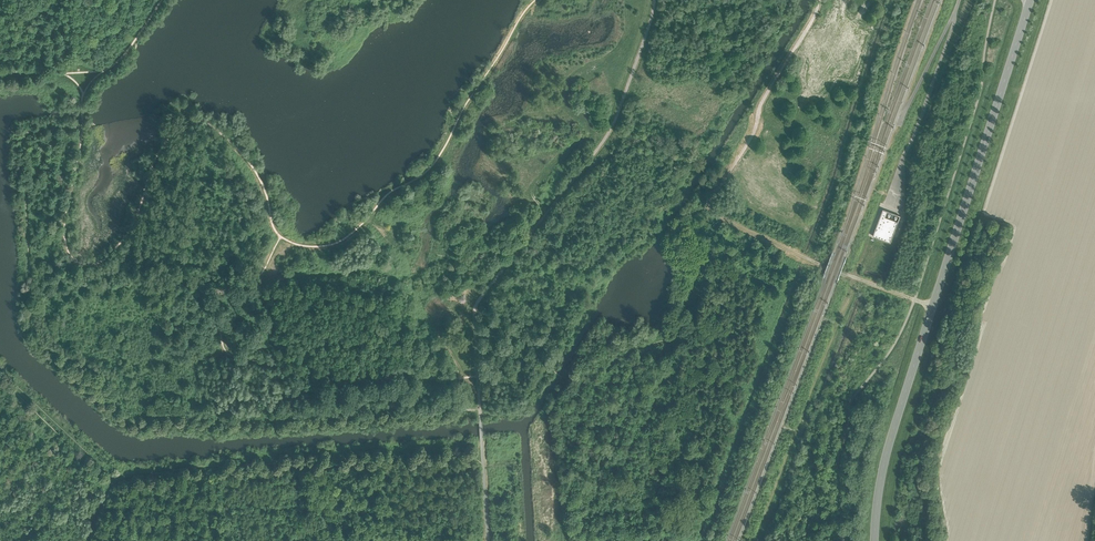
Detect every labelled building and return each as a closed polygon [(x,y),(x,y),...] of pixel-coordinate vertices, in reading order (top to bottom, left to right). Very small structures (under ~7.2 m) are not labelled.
[(883,209),(873,236),(890,242),(898,221),(885,217),(887,211),(883,209)]
